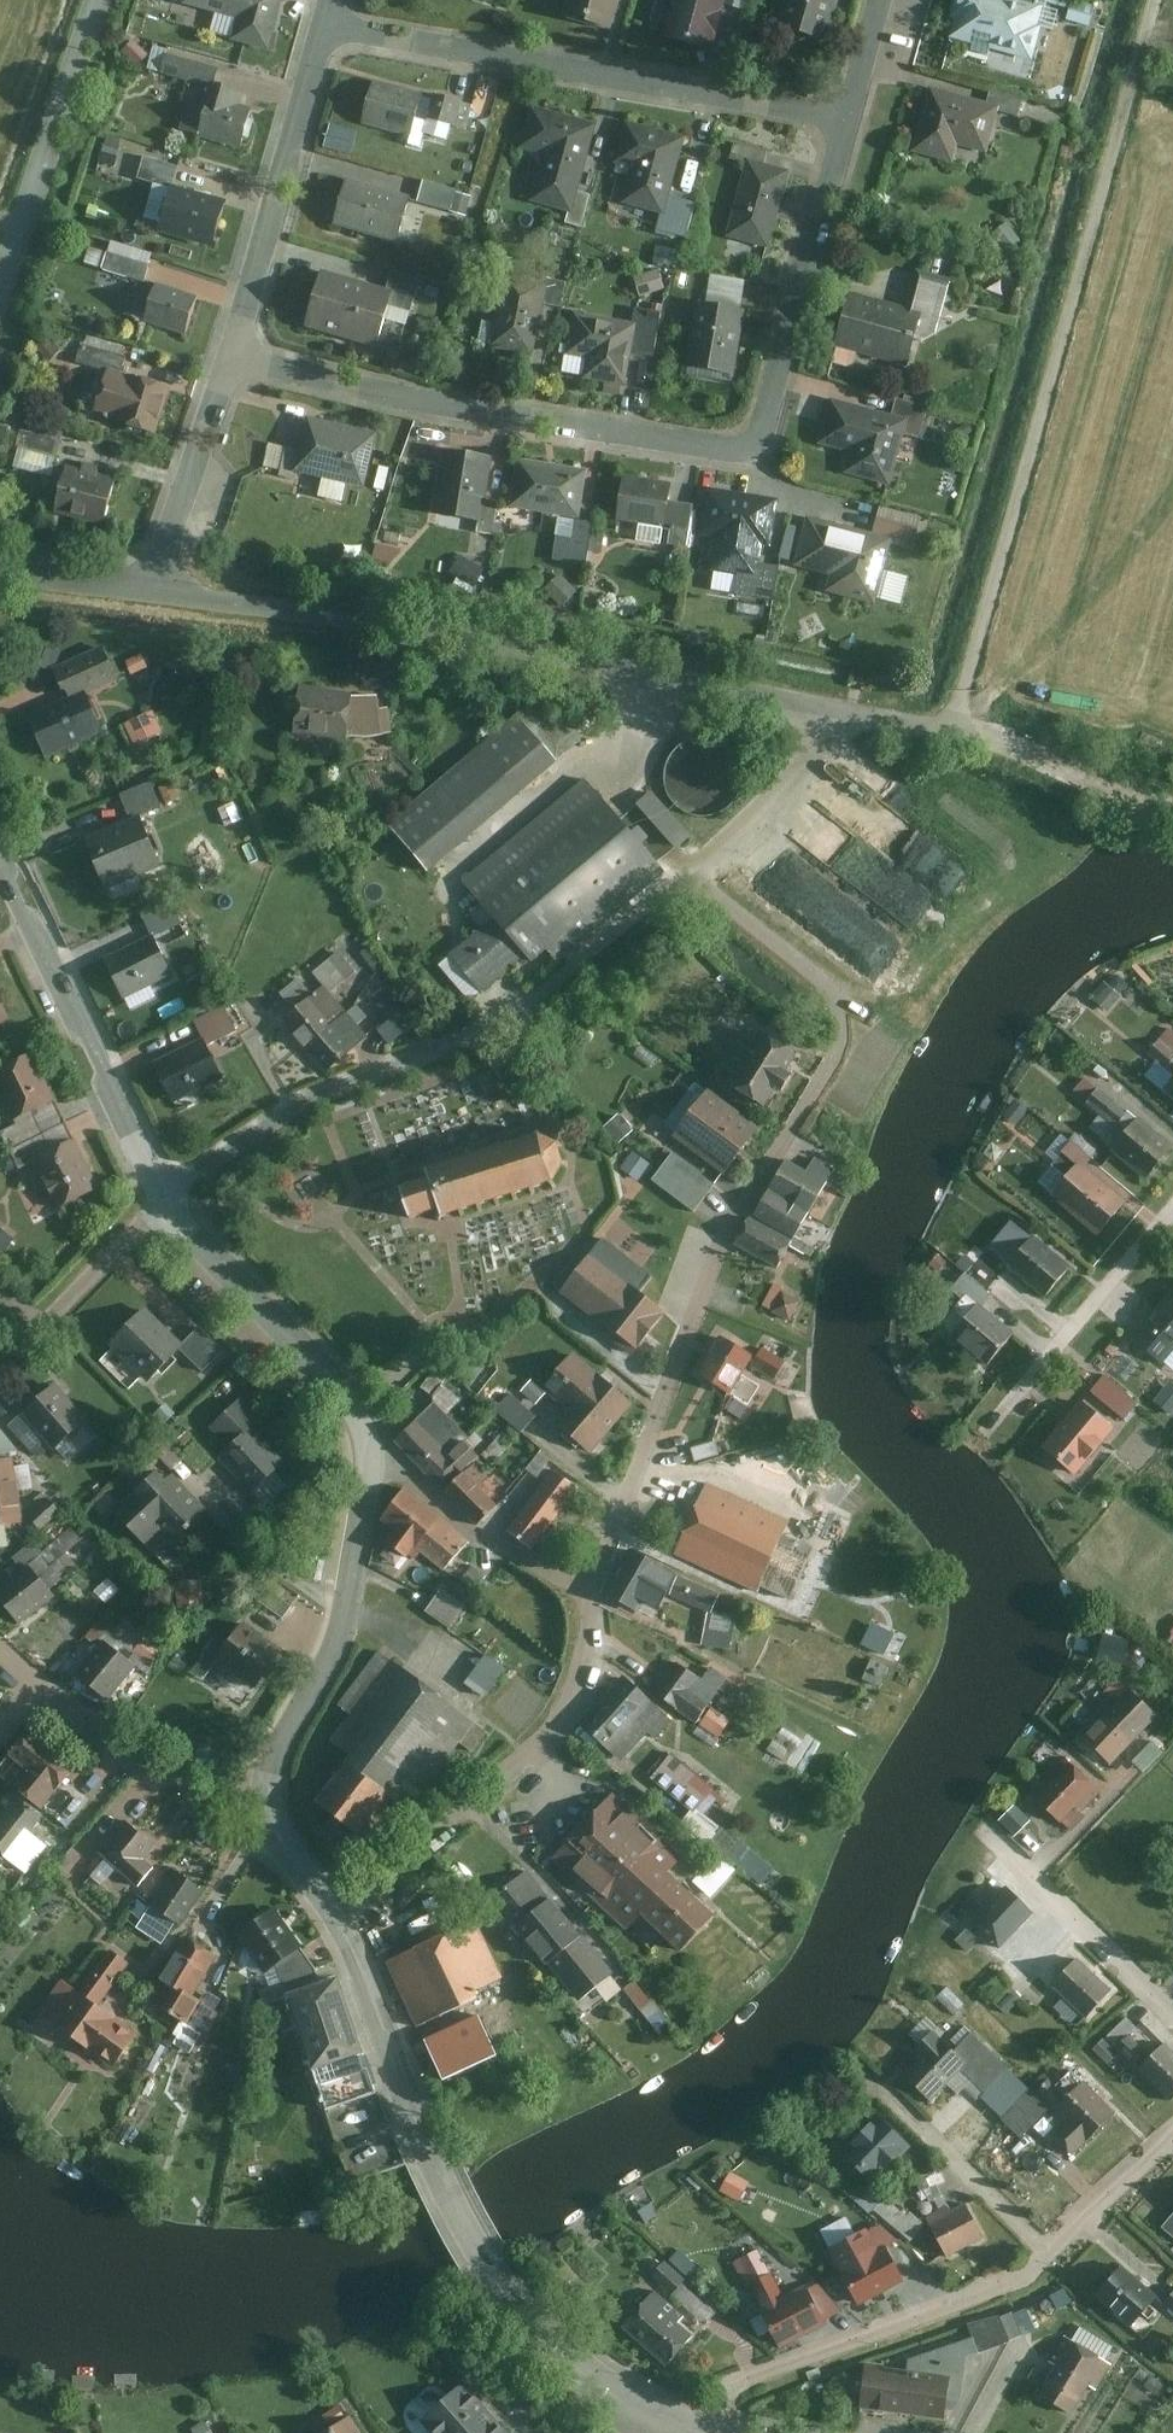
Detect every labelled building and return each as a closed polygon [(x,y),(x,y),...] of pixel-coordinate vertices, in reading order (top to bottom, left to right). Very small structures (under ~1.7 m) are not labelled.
[(270,45),(282,0),(194,0),(244,14),(238,37),(270,45)] [(621,0),(569,0),(565,13),(613,27),(621,0)] [(664,36),(711,49),(724,3),(725,0),(675,0),(664,36)] [(724,3),(745,9),(747,0),(725,0),(724,3)] [(840,0),(788,0),(781,20),(827,37),(840,0)] [(952,37),(1035,58),(1045,16),(1048,6),(1024,0),(961,0),(952,37)] [(1048,6),(1045,16),(1097,30),(1104,3),(1092,0),(1024,0),(1048,6)] [(139,61),(149,49),(134,37),(125,49),(139,61)] [(172,47),(159,43),(152,66),(212,83),(205,108),(191,104),(184,126),(247,144),(256,112),(239,107),(245,87),(221,80),(225,67),(171,51),(172,47)] [(376,84),(366,120),(414,132),(423,96),(376,84)] [(991,102),(931,86),(915,147),(956,158),(961,136),(991,144),(1001,106),(1027,113),(1032,97),(995,87),(991,102)] [(476,103),(457,97),(448,127),(467,133),(476,103)] [(599,127),(539,110),(528,150),(549,156),(536,203),(575,214),(599,127)] [(684,137),(630,121),(619,156),(641,162),(631,196),(664,206),(658,225),(687,233),(697,201),(667,192),(684,137)] [(115,165),(122,143),(105,137),(98,160),(115,165)] [(180,162),(149,153),(142,176),(170,184),(159,222),(213,237),(225,197),(174,182),(180,162)] [(787,170),(751,160),(731,231),(767,241),(787,170)] [(350,183),(337,226),(396,243),(408,200),(350,183)] [(460,192),(427,183),(421,206),(454,214),(460,192)] [(146,278),(155,251),(115,238),(111,251),(91,244),(86,258),(146,278)] [(664,245),(660,258),(680,263),(683,249),(664,245)] [(660,268),(635,275),(640,292),(665,285),(660,268)] [(698,296),(685,357),(734,367),(752,276),(714,269),(708,298),(698,296)] [(924,270),(913,307),(858,290),(841,343),(908,363),(920,324),(941,331),(957,280),(924,270)] [(564,303),(568,278),(537,272),(536,277),(505,272),(492,346),(533,354),(543,299),(564,303)] [(323,278),(310,323),(382,345),(389,321),(409,327),(422,284),(395,276),(388,298),(323,278)] [(198,295),(156,281),(145,315),(186,329),(198,295)] [(665,309),(640,304),(637,320),(581,309),(573,351),(596,355),(592,375),(611,378),(609,386),(625,389),(633,346),(657,350),(665,309)] [(162,432),(175,387),(126,372),(132,350),(87,336),(80,359),(110,368),(100,402),(139,414),(136,425),(162,432)] [(929,404),(902,395),(895,416),(836,397),(823,439),(855,449),(850,465),(891,478),(906,429),(919,433),(929,404)] [(17,463),(54,472),(67,421),(11,407),(6,427),(25,432),(17,463)] [(381,432),(310,415),(299,467),(369,483),(381,432)] [(483,449),(443,443),(434,506),(473,512),(471,524),(483,525),(488,491),(476,489),(483,449)] [(588,466),(521,454),(512,501),(579,513),(588,466)] [(56,502),(109,516),(120,475),(67,460),(56,502)] [(674,482),(628,472),(619,513),(673,524),(670,542),(685,546),(694,504),(671,500),(674,482)] [(779,497),(708,483),(698,533),(719,537),(713,565),(738,570),(735,587),(767,594),(773,563),(757,560),(761,540),(770,542),(779,497)] [(928,524),(883,512),(877,533),(814,516),(802,562),(840,572),(836,586),(877,597),(893,538),(922,546),(928,524)] [(593,519),(562,515),(556,557),(587,561),(593,519)] [(43,664),(56,670),(65,648),(51,642),(45,656),(32,650),(22,672),(37,678),(43,664)] [(119,675),(104,646),(59,668),(73,696),(30,717),(48,754),(108,724),(91,689),(119,675)] [(144,653),(128,661),(133,670),(149,663),(144,653)] [(353,692),(298,685),(291,731),(347,739),(352,699),(353,692)] [(376,697),(352,699),(347,739),(360,740),(382,735),(376,697)] [(160,727),(151,709),(133,719),(142,737),(160,727)] [(428,870),(557,758),(523,719),(394,831),(428,870)] [(748,766),(742,752),(731,741),(717,735),(702,735),(688,741),(678,752),(672,766),(672,781),(678,795),(688,805),(702,811),(717,811),(731,805),(742,795),(748,781),(748,766)] [(182,796),(174,779),(158,786),(155,780),(125,794),(136,816),(87,839),(108,882),(161,857),(141,815),(182,796)] [(660,864),(591,781),(469,884),(500,920),(463,951),(488,979),(523,949),(538,967),(660,864)] [(643,801),(686,846),(701,832),(658,787),(643,801)] [(879,842),(896,851),(902,840),(912,845),(920,832),(892,817),(879,842)] [(153,933),(105,957),(124,994),(177,967),(160,932),(190,917),(180,897),(144,915),(153,933)] [(282,1021),(304,1045),(349,1008),(331,988),(356,967),(335,943),(311,964),(326,982),(282,1021)] [(1129,982),(1118,973),(1097,999),(1108,1007),(1129,982)] [(411,980),(394,994),(405,1007),(386,1023),(398,1037),(434,1008),(411,980)] [(0,989),(0,1018),(11,1013),(0,989)] [(196,1018),(206,1034),(236,1018),(227,1003),(218,1008),(209,993),(197,1000),(204,1013),(196,1018)] [(369,1032),(349,1008),(304,1045),(325,1070),(369,1032)] [(153,1063),(173,1101),(227,1073),(214,1050),(244,1034),(236,1018),(206,1034),(197,1039),(153,1063)] [(1172,1058),(1172,1057),(1172,1028),(1161,1020),(1147,1041),(1172,1058)] [(810,1055),(773,1031),(742,1077),(779,1101),(810,1055)] [(18,1117),(56,1098),(34,1053),(0,1070),(0,1082),(18,1117)] [(757,1123),(707,1088),(681,1125),(656,1108),(632,1142),(662,1163),(682,1135),(727,1166),(757,1123)] [(1105,1135),(1119,1114),(1093,1096),(1079,1117),(1105,1135)] [(1037,1110),(1028,1100),(1016,1112),(1024,1122),(1037,1110)] [(1112,1145),(1150,1171),(1169,1143),(1132,1117),(1112,1145)] [(540,1137),(428,1170),(430,1178),(402,1187),(411,1221),(440,1213),(442,1218),(557,1184),(566,1169),(559,1144),(540,1137)] [(71,1139),(36,1159),(61,1201),(95,1181),(71,1139)] [(690,1222),(716,1188),(672,1156),(647,1190),(690,1222)] [(812,1170),(786,1156),(742,1240),(783,1261),(825,1181),(846,1192),(855,1176),(819,1157),(812,1170)] [(1057,1192),(1108,1232),(1131,1202),(1080,1163),(1057,1192)] [(1031,1215),(1014,1203),(1001,1220),(1018,1233),(1031,1215)] [(0,1223),(0,1254),(2,1256),(16,1234),(0,1223)] [(970,1274),(994,1287),(1009,1268),(1049,1299),(1074,1267),(1034,1236),(1019,1255),(987,1230),(960,1265),(970,1274)] [(663,1304),(593,1246),(560,1285),(630,1343),(663,1304)] [(994,1287),(970,1274),(958,1289),(985,1310),(1000,1291),(994,1287)] [(805,1295),(777,1281),(766,1303),(793,1317),(805,1295)] [(1133,1341),(1170,1369),(1172,1366),(1172,1289),(1133,1341)] [(228,1347),(202,1322),(181,1344),(138,1302),(103,1338),(150,1383),(184,1348),(207,1370),(228,1347)] [(982,1362),(1009,1335),(985,1310),(975,1303),(949,1330),(982,1362)] [(762,1352),(729,1332),(704,1374),(737,1393),(755,1363),(788,1383),(800,1364),(767,1344),(762,1352)] [(635,1401),(572,1350),(544,1384),(535,1377),(526,1388),(544,1402),(553,1390),(582,1413),(565,1434),(591,1454),(635,1401)] [(437,1399),(448,1410),(467,1396),(446,1381),(457,1368),(443,1359),(423,1386),(437,1399)] [(1104,1376),(1091,1391),(1126,1419),(1139,1403),(1104,1376)] [(87,1418),(47,1379),(8,1420),(34,1446),(45,1435),(58,1448),(87,1418)] [(1159,1400),(1172,1411),(1172,1381),(1159,1400)] [(503,1408),(529,1428),(541,1411),(515,1392),(503,1408)] [(262,1419),(235,1395),(210,1422),(233,1442),(219,1458),(253,1488),(283,1455),(253,1428),(262,1419)] [(393,1441),(441,1491),(475,1461),(487,1450),(448,1410),(437,1399),(393,1441)] [(1082,1401),(1043,1448),(1076,1474),(1114,1427),(1082,1401)] [(13,1546),(12,1524),(26,1522),(22,1489),(37,1489),(35,1462),(18,1465),(15,1450),(23,1448),(0,1421),(0,1547),(13,1546)] [(1165,1442),(1142,1422),(1118,1451),(1140,1471),(1165,1442)] [(722,1451),(718,1438),(695,1446),(698,1458),(722,1451)] [(508,1495),(475,1461),(441,1491),(476,1527),(508,1495)] [(223,1514),(169,1466),(124,1515),(157,1544),(172,1528),(193,1547),(223,1514)] [(579,1487),(554,1468),(508,1528),(533,1547),(579,1487)] [(796,1520),(702,1481),(673,1550),(763,1588),(768,1578),(802,1592),(822,1545),(791,1532),(796,1520)] [(414,1546),(416,1548),(440,1518),(403,1487),(378,1518),(394,1532),(385,1543),(404,1558),(414,1546)] [(470,1541),(440,1518),(416,1548),(446,1571),(470,1541)] [(76,1522),(45,1549),(36,1539),(16,1556),(27,1569),(0,1593),(0,1595),(24,1622),(60,1589),(53,1582),(79,1559),(71,1551),(88,1536),(76,1522)] [(636,1546),(622,1536),(602,1591),(660,1615),(672,1597),(712,1612),(706,1644),(738,1650),(744,1613),(721,1609),(727,1591),(636,1546)] [(182,1578),(183,1604),(211,1603),(210,1577),(182,1578)] [(468,1604),(446,1590),(433,1611),(455,1625),(468,1604)] [(110,1626),(103,1619),(90,1634),(98,1641),(110,1626)] [(285,1650),(240,1621),(217,1656),(262,1685),(285,1650)] [(161,1644),(148,1635),(137,1651),(150,1660),(161,1644)] [(1132,1639),(1115,1635),(1110,1655),(1127,1659),(1132,1639)] [(108,1643),(82,1678),(110,1699),(136,1664),(108,1643)] [(514,1668),(491,1652),(470,1681),(493,1697),(514,1668)] [(493,1729),(384,1653),(346,1706),(358,1713),(336,1744),(358,1759),(326,1804),(370,1835),(405,1786),(427,1801),(467,1744),(477,1751),(493,1729)] [(684,1658),(680,1665),(661,1695),(705,1723),(728,1686),(741,1694),(748,1683),(713,1662),(707,1672),(684,1658)] [(585,1726),(619,1756),(647,1724),(657,1732),(671,1715),(628,1678),(585,1726)] [(1160,1714),(1124,1679),(1097,1707),(1110,1719),(1090,1740),(1113,1763),(1160,1714)] [(740,1717),(727,1708),(714,1725),(728,1735),(740,1717)] [(82,1762),(35,1725),(15,1750),(40,1769),(25,1788),(48,1806),(82,1762)] [(1168,1749),(1156,1737),(1138,1757),(1150,1768),(1168,1749)] [(718,1784),(670,1749),(649,1777),(692,1809),(682,1822),(720,1850),(743,1868),(758,1847),(702,1805),(718,1784)] [(1100,1785),(1077,1761),(1037,1799),(1059,1823),(1100,1785)] [(684,1856),(612,1794),(553,1862),(631,1929),(643,1915),(683,1949),(718,1909),(673,1870),(684,1856)] [(20,1795),(0,1822),(0,1858),(32,1881),(54,1852),(31,1835),(47,1814),(20,1795)] [(1036,1818),(1020,1801),(1003,1818),(1019,1835),(1036,1818)] [(170,1857),(143,1830),(113,1859),(140,1887),(170,1857)] [(743,1868),(720,1850),(694,1878),(715,1897),(743,1868)] [(208,1884),(180,1865),(152,1907),(181,1926),(208,1884)] [(528,1868),(493,1896),(576,1999),(611,1971),(528,1868)] [(1001,1945),(1035,1914),(1010,1887),(960,1934),(972,1946),(988,1931),(1001,1945)] [(309,1950),(281,1910),(249,1929),(270,1967),(282,1999),(305,1996),(334,1987),(309,1950)] [(482,1927),(399,1962),(424,2020),(507,1985),(482,1927)] [(175,2039),(202,2052),(229,1999),(203,1986),(221,1952),(188,1935),(155,2001),(186,2017),(175,2039)] [(134,1959),(117,1947),(64,2026),(119,2062),(143,2027),(105,2002),(134,1959)] [(1091,2013),(1113,1989),(1077,1956),(1055,1980),(1091,2013)] [(669,2019),(640,1980),(623,1992),(653,2031),(669,2019)] [(1007,2010),(1027,1993),(1017,1981),(997,1998),(1007,2010)] [(321,2045),(366,2031),(351,1982),(334,1987),(305,1996),(321,2045)] [(1172,2095),(1172,2048),(1137,2012),(1112,2037),(1171,2097),(1172,2095)] [(477,2018),(428,2043),(447,2079),(495,2054),(477,2018)] [(1007,2065),(957,2019),(905,2074),(933,2100),(957,2075),(978,2096),(1007,2065)] [(384,2089),(366,2031),(321,2045),(339,2103),(384,2089)] [(1076,2151),(1114,2108),(1058,2057),(1003,2118),(1025,2138),(1058,2101),(1072,2113),(1055,2132),(1076,2151)] [(877,2167),(882,2173),(914,2143),(884,2112),(844,2150),(851,2157),(836,2172),(853,2189),(877,2167)] [(749,2201),(761,2181),(739,2168),(727,2188),(749,2201)] [(912,2239),(926,2224),(890,2191),(876,2206),(912,2239)] [(882,2229),(852,2202),(840,2216),(870,2243),(882,2229)] [(982,2233),(966,2202),(930,2220),(945,2251),(982,2233)] [(679,2295),(708,2268),(688,2247),(660,2273),(679,2295)] [(774,2273),(761,2247),(738,2259),(751,2285),(774,2273)] [(892,2248),(844,2272),(859,2301),(907,2277),(892,2248)] [(1162,2297),(1121,2264),(1095,2295),(1137,2328),(1162,2297)] [(777,2340),(828,2315),(813,2283),(761,2308),(777,2340)] [(695,2320),(657,2288),(626,2324),(672,2362),(702,2326),(695,2320)] [(973,2328),(977,2339),(984,2353),(1022,2339),(1039,2326),(1029,2307),(1016,2314),(973,2328)] [(1115,2342),(1082,2322),(1071,2342),(1061,2336),(1049,2358),(1059,2364),(1042,2393),(1074,2412),(1115,2342)] [(913,2372),(869,2368),(863,2410),(869,2411),(868,2414),(876,2415),(876,2412),(888,2413),(887,2417),(898,2419),(899,2415),(944,2421),(949,2397),(965,2400),(971,2358),(984,2353),(977,2339),(914,2362),(913,2372)] [(461,2364),(473,2378),(429,2416),(444,2432),(516,2432),(484,2396),(505,2378),(478,2348),(461,2364)] [(315,2432),(364,2432),(348,2410),(315,2432)] [(215,2416),(200,2426),(204,2432),(226,2432),(215,2416)]
